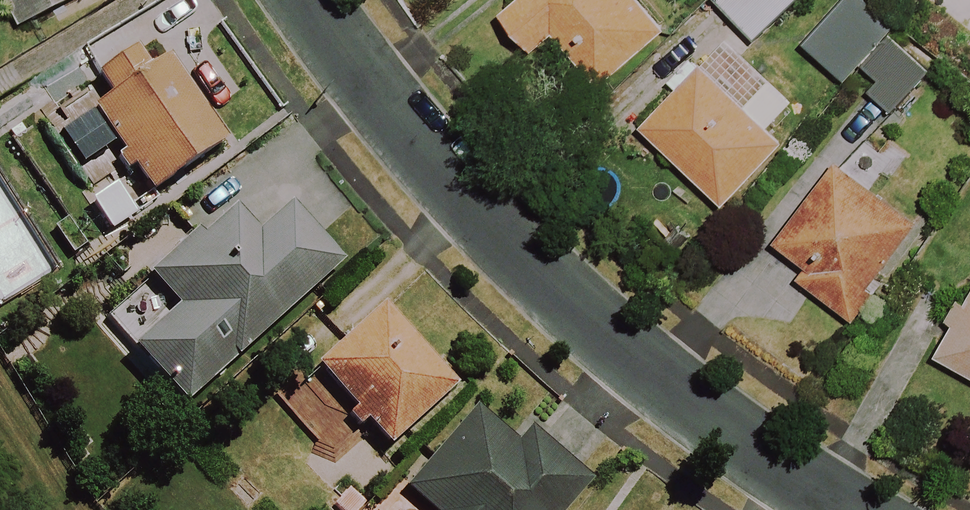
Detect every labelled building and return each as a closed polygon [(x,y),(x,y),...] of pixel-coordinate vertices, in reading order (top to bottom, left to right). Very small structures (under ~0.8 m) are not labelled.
[(24,25),(73,0),(11,0),(24,25)] [(503,20),(535,56),(554,39),(600,90),(663,33),(633,0),(526,0),(503,20)] [(753,43),(798,0),(713,0),(753,43)] [(927,80),(854,1),(805,46),(842,86),(852,77),(888,116),(927,80)] [(219,147),(145,39),(72,89),(117,154),(110,159),(122,175),(108,185),(126,211),(219,147)] [(792,107),(727,43),(641,131),(721,210),(781,149),(765,134),(792,107)] [(917,227),(834,166),(773,248),(802,270),(793,282),(853,326),(875,297),(868,292),(917,227)] [(258,240),(232,211),(204,237),(198,231),(147,278),(177,311),(127,357),(178,413),(337,268),(287,214),(258,240)] [(934,361),(969,381),(969,294),(934,361)] [(451,391),(379,312),(312,373),(385,452),(451,391)] [(472,405),(402,492),(425,509),(565,509),(586,483),(524,433),(517,442),(472,405)]
